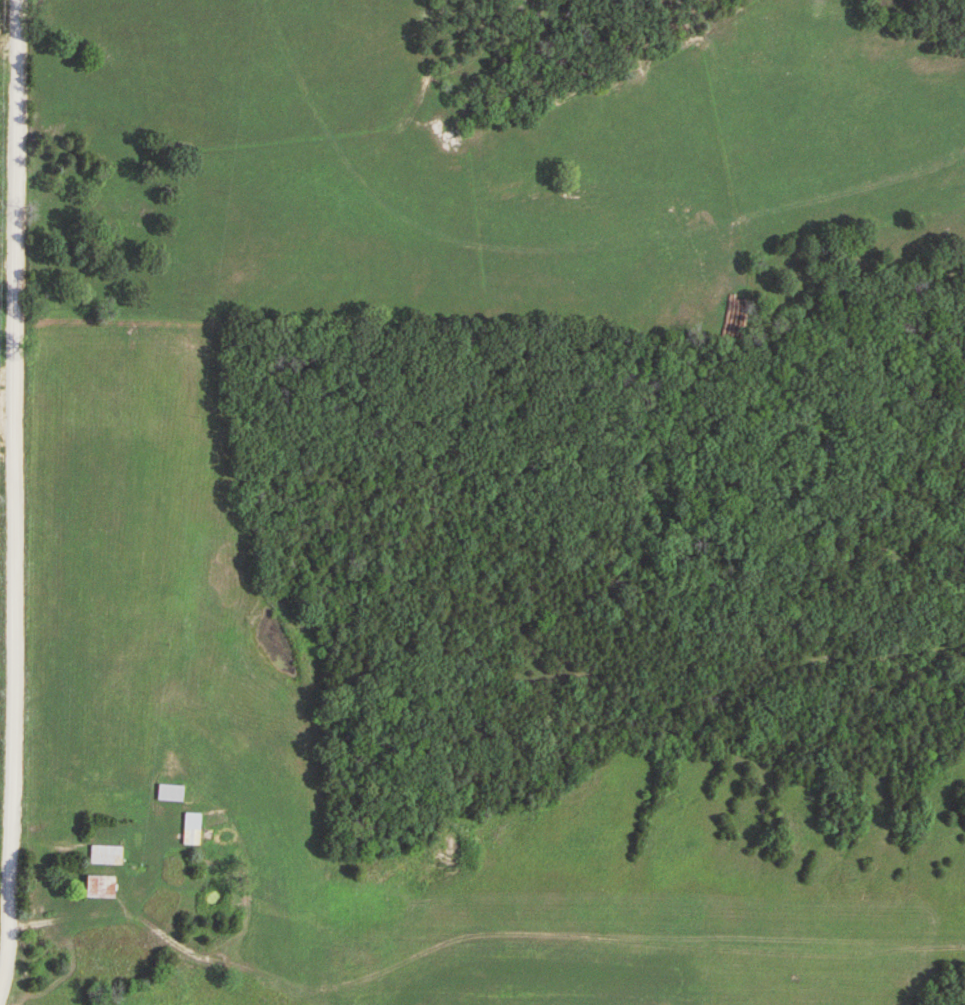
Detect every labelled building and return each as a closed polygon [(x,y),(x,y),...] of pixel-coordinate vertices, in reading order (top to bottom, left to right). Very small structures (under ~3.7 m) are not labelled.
[(184,786),(158,785),(157,801),(184,802),(184,786)] [(201,814),(184,814),(184,845),(201,845),(201,814)] [(90,866),(123,866),(123,847),(90,847),(90,866)] [(116,877),(84,877),(84,899),(116,899),(116,877)]
